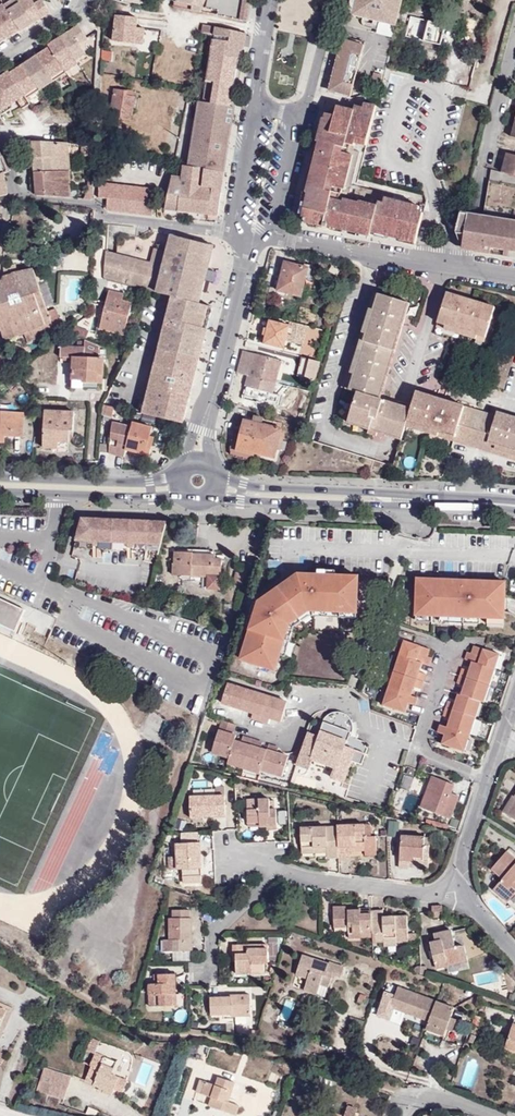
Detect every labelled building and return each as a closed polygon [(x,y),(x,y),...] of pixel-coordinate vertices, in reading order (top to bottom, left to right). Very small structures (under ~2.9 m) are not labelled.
[(18,30),(19,32),(21,30),(19,31),(18,30),(23,27),(24,28),(33,23),(32,22),(31,23),(30,22),(17,1),(16,0),(12,0),(2,6),(18,30)] [(17,1),(30,22),(34,19),(35,21),(37,20),(36,19),(35,20),(34,19),(39,15),(41,17),(48,12),(40,0),(33,4),(30,0),(18,0),(17,1)] [(59,5),(55,0),(49,0),(46,2),(51,10),(59,5)] [(133,4),(132,12),(141,13),(142,10),(153,12),(154,8),(138,4),(139,0),(126,0),(126,2),(133,4)] [(172,5),(199,11),(202,0),(173,0),(172,5)] [(245,19),(248,0),(205,0),(204,6),(216,9),(215,13),(245,19)] [(348,11),(380,20),(377,31),(396,37),(406,0),(351,0),(348,11)] [(499,0),(493,0),(491,7),(496,9),(499,0)] [(0,6),(0,31),(5,38),(12,34),(11,32),(16,28),(17,29),(17,30),(17,31),(18,30),(2,6),(2,5),(0,6)] [(419,28),(422,18),(407,14),(404,23),(419,28)] [(137,20),(117,18),(114,43),(134,46),(136,29),(137,20)] [(64,34),(59,38),(74,60),(83,54),(76,44),(84,39),(76,26),(67,32),(67,33),(68,32),(69,34),(65,36),(64,34)] [(215,28),(214,38),(203,102),(231,106),(239,50),(244,49),(246,33),(215,28)] [(136,29),(134,46),(143,46),(145,30),(136,29)] [(47,46),(48,47),(64,71),(76,63),(74,60),(59,38),(53,42),(54,43),(49,47),(48,46),(49,45),(48,45),(47,46)] [(364,45),(342,38),(328,93),(349,98),(364,45)] [(112,49),(100,46),(99,59),(112,60),(112,49)] [(48,47),(35,56),(52,81),(65,72),(64,71),(48,47)] [(35,56),(22,65),(39,90),(52,81),(35,56)] [(475,62),(465,61),(461,75),(471,77),(475,62)] [(22,65),(9,74),(23,95),(26,98),(39,90),(22,65)] [(0,77),(0,113),(1,114),(11,108),(9,105),(16,100),(23,95),(9,74),(8,72),(6,73),(10,78),(11,77),(13,80),(10,82),(9,80),(5,82),(1,76),(0,77)] [(380,89),(383,74),(374,72),(369,85),(380,89)] [(6,73),(1,76),(5,82),(9,80),(10,82),(13,80),(11,77),(10,78),(6,73)] [(126,90),(112,88),(107,118),(130,121),(133,96),(126,95),(126,90)] [(486,100),(488,91),(473,88),(471,96),(486,100)] [(23,95),(16,100),(21,108),(29,103),(26,98),(23,95)] [(200,101),(189,166),(224,172),(235,107),(231,106),(203,102),(200,101)] [(360,176),(377,109),(365,107),(363,109),(355,107),(353,115),(346,113),(347,109),(338,107),(336,111),(335,111),(334,114),(329,113),(315,168),(322,170),(320,176),(314,174),(303,217),(307,221),(338,229),(339,226),(349,229),(349,231),(372,236),(372,234),(384,236),(384,233),(385,230),(392,232),(391,235),(417,241),(421,220),(417,219),(419,211),(420,207),(391,200),(389,195),(357,186),(360,176)] [(69,173),(67,149),(72,149),(72,154),(81,153),(81,151),(92,152),(91,146),(82,145),(31,140),(35,173),(69,173)] [(508,152),(502,171),(514,175),(514,154),(508,152)] [(0,158),(0,197),(7,195),(8,184),(5,176),(8,172),(2,157),(0,158)] [(166,208),(218,216),(221,194),(224,172),(189,166),(184,166),(182,177),(171,175),(166,208)] [(502,171),(492,169),(485,216),(462,212),(456,230),(462,243),(473,245),(472,249),(514,257),(514,175),(502,171)] [(71,197),(69,173),(35,173),(36,194),(71,197)] [(153,187),(99,180),(99,198),(109,197),(107,209),(110,210),(119,211),(143,214),(153,215),(155,201),(152,196),(153,187)] [(57,219),(59,207),(49,205),(47,217),(57,219)] [(173,297),(202,304),(215,247),(174,237),(168,252),(155,251),(152,264),(109,253),(105,279),(173,297)] [(278,274),(281,275),(277,290),(301,296),(305,279),(308,280),(312,264),(295,260),(293,263),(281,260),(278,274)] [(53,309),(47,311),(32,272),(12,275),(12,278),(3,278),(1,284),(0,284),(0,331),(3,341),(50,323),(52,328),(61,324),(53,309)] [(127,287),(111,283),(104,309),(94,307),(89,326),(123,335),(132,302),(124,300),(127,287)] [(411,304),(372,292),(363,319),(348,366),(340,390),(355,395),(347,425),(392,439),(400,441),(403,428),(451,440),(462,407),(438,399),(413,392),(409,405),(402,403),(381,397),(411,304)] [(493,308),(442,292),(432,328),(481,342),(493,308)] [(200,360),(214,307),(202,304),(173,297),(160,349),(200,360)] [(85,318),(78,308),(64,319),(71,328),(85,318)] [(289,325),(270,320),(264,343),(284,348),(285,341),(303,345),(307,326),(290,321),(289,325)] [(77,345),(61,343),(60,356),(71,356),(70,387),(98,389),(98,383),(100,383),(100,390),(105,390),(105,378),(103,378),(103,368),(105,368),(105,357),(98,357),(98,346),(84,341),(78,341),(77,345)] [(200,360),(160,349),(142,413),(184,424),(200,360)] [(276,382),(282,360),(243,350),(237,373),(247,375),(276,382)] [(21,365),(13,354),(7,358),(13,370),(21,365)] [(320,362),(303,357),(299,375),(314,380),(320,362)] [(276,382),(247,375),(243,392),(245,392),(244,399),(270,407),(276,382)] [(109,412),(110,405),(102,404),(102,410),(109,412)] [(493,416),(462,407),(451,440),(484,450),(493,416)] [(244,425),(241,439),(234,438),(231,447),(231,452),(232,455),(235,458),(251,462),(256,454),(276,459),(284,429),(265,423),(264,419),(254,416),(253,418),(249,416),(248,411),(238,409),(236,415),(240,416),(240,421),(244,425)] [(72,454),(72,412),(44,411),(43,447),(61,448),(61,454),(72,454)] [(494,411),(484,450),(514,460),(514,418),(494,411)] [(22,413),(0,412),(0,442),(4,442),(4,435),(22,436),(22,413)] [(153,456),(156,446),(152,446),(155,440),(151,439),(154,430),(128,422),(127,426),(112,422),(107,453),(123,459),(126,450),(149,457),(150,455),(153,456)] [(162,539),(169,515),(85,512),(79,535),(162,539)] [(216,549),(174,547),(173,570),(193,570),(193,572),(207,572),(206,584),(221,584),(221,555),(216,555),(216,549)] [(243,567),(241,577),(250,579),(252,569),(243,567)] [(299,611),(307,605),(355,607),(356,571),(333,570),(316,569),(308,569),(308,572),(301,571),(301,569),(296,569),(279,581),(299,611)] [(416,574),(414,609),(429,610),(438,611),(478,612),(486,613),(502,613),(503,578),(480,577),(480,579),(472,578),(472,575),(447,574),(447,577),(440,577),(440,574),(432,573),(432,575),(416,574)] [(289,618),(299,611),(279,581),(264,592),(262,589),(252,597),(257,599),(251,617),(239,654),(269,663),(274,649),(279,650),(289,618)] [(246,615),(251,617),(257,599),(252,597),(246,615)] [(26,610),(0,598),(0,618),(19,627),(26,610)] [(309,610),(354,612),(355,607),(307,605),(299,611),(302,615),(309,610)] [(299,611),(289,618),(279,650),(283,652),(293,621),(302,615),(299,611)] [(478,619),(478,612),(438,611),(437,617),(478,619)] [(37,614),(38,634),(48,634),(47,613),(37,614)] [(0,618),(0,627),(16,634),(19,627),(0,618)] [(405,637),(400,652),(423,660),(430,662),(433,654),(429,653),(431,646),(405,637)] [(467,657),(473,659),(496,667),(501,652),(476,644),(473,651),(469,650),(467,657)] [(274,649),(269,663),(274,665),(279,650),(274,649)] [(394,668),(424,679),(427,671),(420,668),(423,660),(400,652),(394,668)] [(464,664),(461,672),(492,682),(496,667),(473,659),(471,667),(464,664)] [(394,668),(388,686),(411,694),(415,684),(422,687),(424,679),(394,668)] [(466,683),(463,692),(483,699),(486,700),(492,682),(461,672),(459,681),(466,683)] [(249,686),(229,679),(223,700),(243,706),(249,686)] [(269,692),(249,686),(243,706),(254,709),(252,715),(261,718),(269,692)] [(411,694),(388,686),(383,702),(406,710),(409,701),(416,704),(418,696),(411,694)] [(478,716),(483,699),(463,692),(460,691),(457,700),(450,698),(448,706),(478,716)] [(269,692),(261,718),(269,720),(271,714),(282,718),(289,698),(269,692)] [(473,732),(478,716),(448,706),(445,714),(452,716),(449,725),(473,732)] [(236,737),(237,732),(234,731),(237,721),(223,717),(213,749),(230,755),(236,737)] [(322,728),(350,739),(354,730),(326,719),(322,728)] [(467,749),(473,732),(449,725),(442,722),(440,730),(447,732),(444,742),(467,749)] [(310,731),(299,762),(311,767),(314,757),(337,766),(334,775),(346,780),(358,747),(347,743),(348,740),(350,740),(350,739),(322,728),(322,729),(323,730),(322,733),(310,729),(310,731)] [(229,760),(245,765),(254,736),(244,733),(242,739),(236,737),(230,755),(229,760)] [(264,739),(254,736),(245,765),(261,770),(262,767),(268,748),(262,746),(264,739)] [(280,744),(270,741),(268,748),(262,767),(283,774),(290,754),(278,750),(280,744)] [(433,775),(422,806),(452,817),(460,794),(452,791),(455,783),(433,775)] [(402,807),(408,792),(400,789),(394,805),(402,807)] [(224,814),(223,794),(188,795),(188,812),(201,811),(201,815),(224,814)] [(407,795),(404,810),(413,812),(416,797),(407,795)] [(504,810),(514,817),(514,795),(504,810)] [(278,834),(278,811),(274,811),(267,811),(265,798),(244,798),(245,823),(261,822),(261,831),(261,835),(278,834)] [(274,811),(273,798),(265,798),(267,811),(274,811)] [(399,835),(398,820),(388,821),(388,836),(399,835)] [(261,831),(261,822),(245,823),(245,831),(261,831)] [(338,862),(337,830),(310,830),(310,825),(300,825),(300,855),(326,855),(326,862),(338,862)] [(378,860),(377,839),(372,840),(366,840),(365,829),(337,830),(338,862),(350,862),(350,855),(363,855),(364,861),(378,860)] [(431,862),(432,846),(426,846),(426,838),(400,836),(398,870),(408,870),(408,868),(409,860),(431,862)] [(200,882),(198,843),(173,844),(174,858),(175,870),(180,870),(181,883),(200,882)] [(506,851),(489,869),(500,879),(496,884),(504,892),(508,889),(514,895),(514,894),(514,859),(506,851)] [(430,870),(431,862),(409,860),(408,868),(430,870)] [(507,903),(514,895),(508,889),(504,892),(496,884),(491,889),(507,903)] [(372,940),(371,912),(359,913),(359,909),(346,910),(346,907),(333,908),(333,930),(346,930),(346,934),(359,933),(360,940),(372,940)] [(443,919),(443,910),(433,908),(433,919),(443,919)] [(164,954),(193,953),(192,921),(190,921),(190,912),(173,913),(173,921),(169,921),(170,942),(164,942),(164,954)] [(409,944),(408,915),(382,916),(382,912),(371,912),(372,940),(372,945),(383,944),(398,944),(409,944)] [(448,973),(470,968),(465,946),(462,947),(456,948),(452,930),(435,933),(437,941),(432,942),(437,968),(447,966),(448,973)] [(270,964),(269,947),(234,948),(235,956),(238,956),(238,976),(267,976),(267,964),(270,964)] [(330,964),(305,956),(298,976),(310,980),(306,991),(319,996),(323,985),(331,987),(335,975),(343,978),(346,968),(330,962),(330,964)] [(151,984),(152,1007),(173,1007),(173,995),(177,995),(177,974),(156,975),(156,984),(151,984)] [(275,986),(278,978),(267,977),(267,986),(275,986)] [(457,1006),(400,988),(394,1008),(431,1021),(428,1031),(445,1037),(448,1029),(453,1016),(457,1006)] [(210,998),(211,1016),(231,1015),(231,1017),(250,1017),(249,995),(231,996),(231,998),(210,998)] [(456,1031),(461,1019),(453,1016),(448,1029),(456,1031)] [(350,1028),(361,1032),(364,1022),(353,1018),(350,1028)] [(510,1022),(502,1045),(514,1049),(514,1023),(510,1022)] [(127,1083),(115,1077),(121,1064),(98,1054),(92,1065),(94,1067),(86,1082),(103,1091),(102,1094),(112,1098),(114,1093),(122,1096),(127,1083)] [(9,1061),(0,1055),(0,1068),(2,1070),(9,1061)] [(71,1078),(44,1069),(37,1091),(63,1099),(71,1078)] [(201,1078),(213,1080),(214,1074),(202,1071),(201,1078)] [(227,1099),(233,1081),(217,1075),(214,1083),(206,1080),(201,1094),(210,1097),(207,1105),(234,1112),(237,1102),(227,1099)] [(201,1094),(206,1080),(199,1077),(194,1091),(201,1094)] [(355,1106),(343,1101),(339,1111),(324,1106),(320,1115),(352,1115),(355,1106)]
